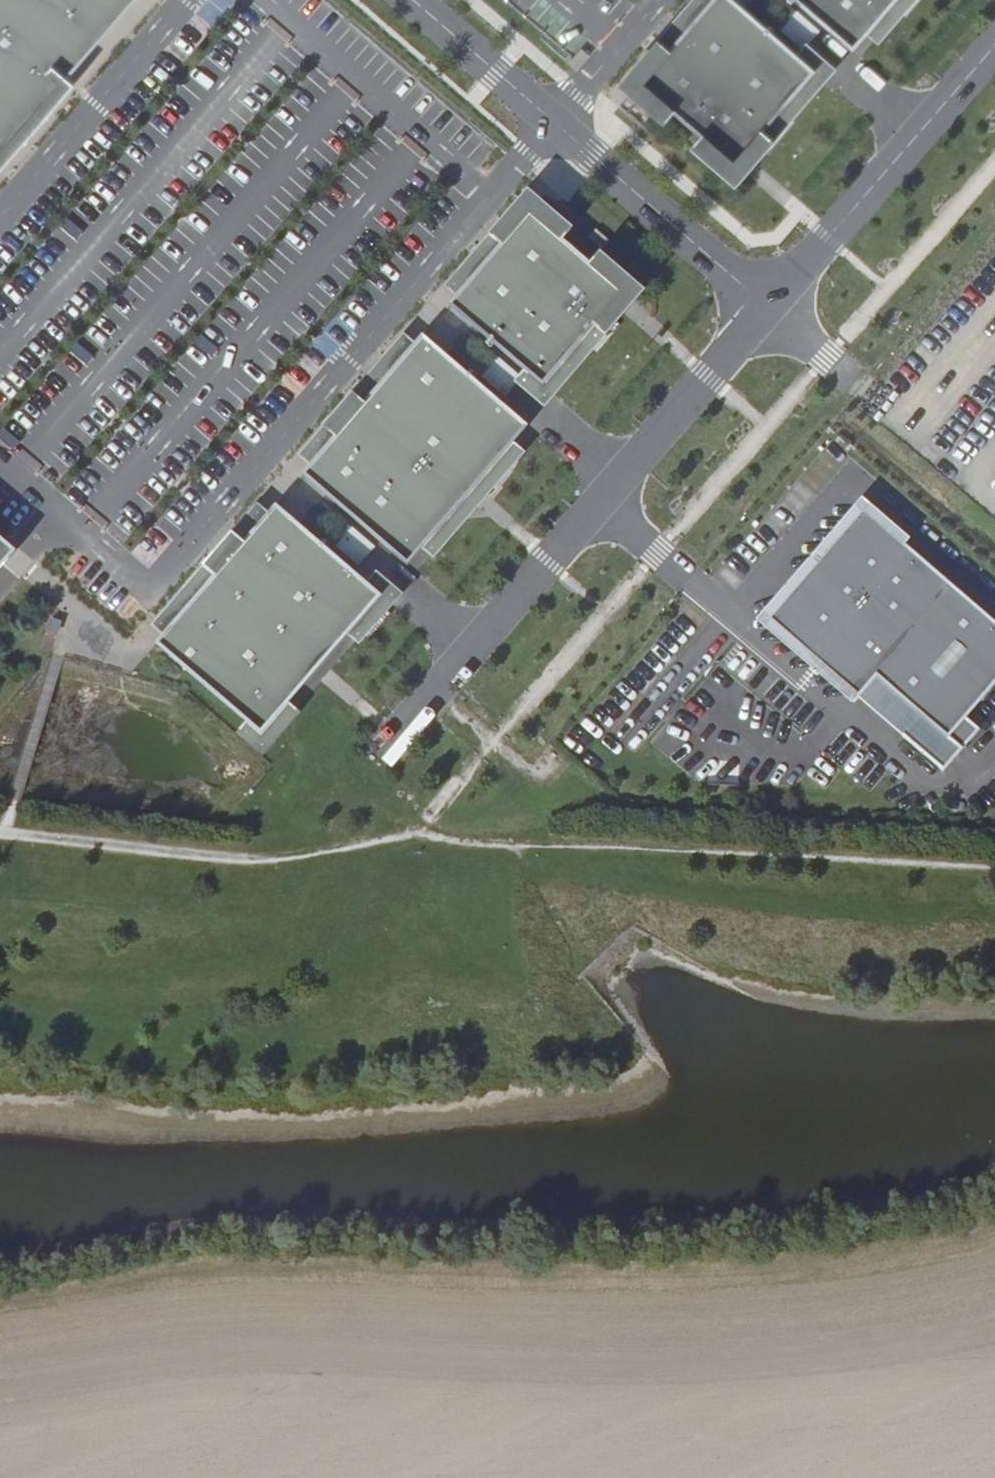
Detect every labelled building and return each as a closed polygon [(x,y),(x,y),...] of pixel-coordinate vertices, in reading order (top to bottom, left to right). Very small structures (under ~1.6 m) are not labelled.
[(139,0),(0,0),(0,162),(139,0)] [(741,0),(707,0),(659,55),(649,46),(612,88),(726,186),(770,136),(759,126),(814,63),(741,0)] [(850,45),(890,0),(798,0),(850,45)] [(623,294),(531,214),(451,305),(543,386),(623,294)] [(423,339),(305,475),(408,564),(526,428),(423,339)] [(864,501),(766,614),(949,772),(985,730),(972,718),(994,691),(994,630),(903,551),(912,541),(864,501)] [(381,597),(277,508),(159,644),(263,733),(381,597)]
